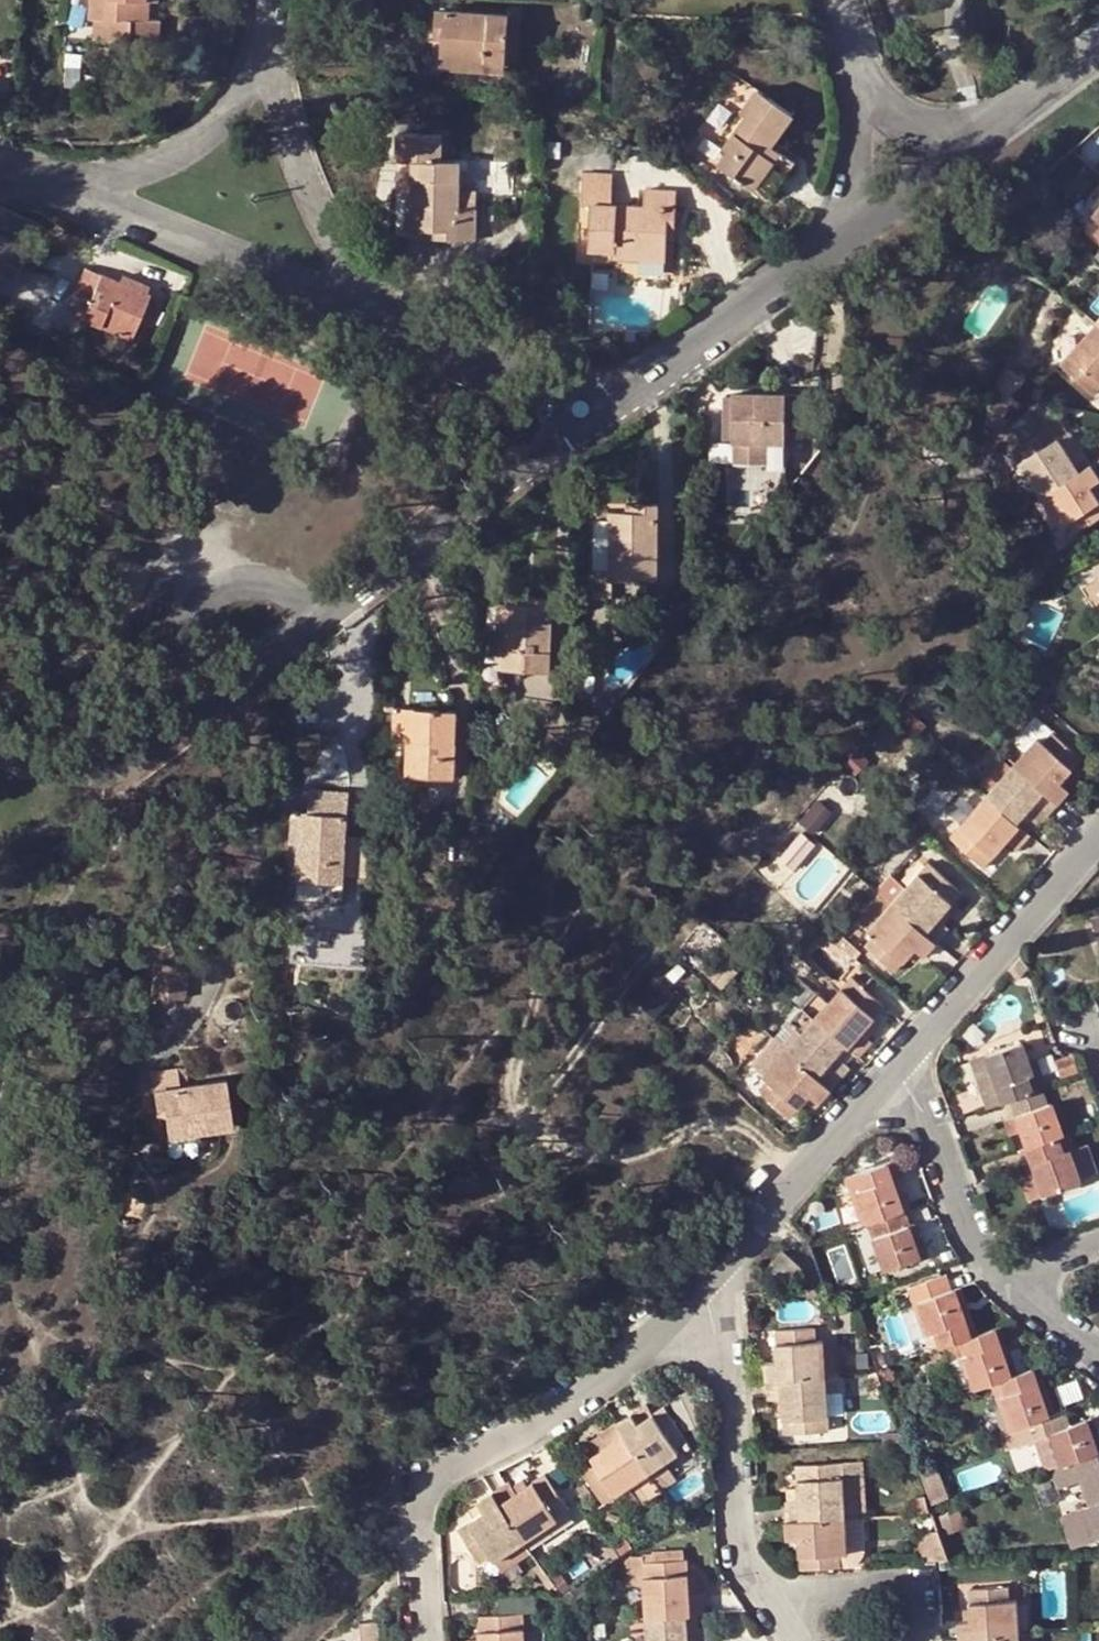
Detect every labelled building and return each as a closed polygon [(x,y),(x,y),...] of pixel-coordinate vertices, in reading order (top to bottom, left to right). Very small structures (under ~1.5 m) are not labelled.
[(90,16),(95,16),(109,17),(108,37),(151,39),(151,17),(147,17),(147,0),(90,0),(90,16)] [(509,14),(506,61),(520,61),(522,7),(509,7),(509,14)] [(442,38),(441,56),(506,61),(509,14),(436,10),(435,37),(442,38)] [(109,17),(95,16),(94,36),(108,37),(109,17)] [(159,18),(151,17),(151,39),(158,39),(159,18)] [(442,38),(435,37),(432,65),(441,66),(441,56),(442,38)] [(506,61),(441,56),(441,66),(506,69),(506,61)] [(793,112),(757,87),(739,113),(744,116),(722,148),(726,151),(718,163),(767,198),(794,160),(771,142),(793,112)] [(414,163),(414,195),(413,230),(427,231),(441,231),(441,237),(475,239),(476,202),(460,201),(461,160),(441,159),(442,134),(399,134),(398,161),(414,163)] [(582,201),(592,202),(612,202),(613,173),(584,172),(582,201)] [(612,202),(592,202),(589,248),(616,249),(664,250),(665,233),(666,222),(675,223),(676,187),(643,187),(643,202),(612,202)] [(476,189),(460,189),(460,201),(476,202),(476,189)] [(413,230),(414,195),(406,195),(405,230),(413,230)] [(1092,211),(1098,217),(1090,228),(1098,236),(1098,204),(1092,211)] [(675,233),(675,223),(666,222),(665,233),(675,233)] [(664,258),(664,250),(616,249),(615,257),(664,258)] [(0,258),(0,271),(16,278),(21,267),(0,258)] [(148,291),(119,280),(84,266),(73,293),(78,295),(89,299),(83,315),(82,317),(132,336),(151,292),(148,291)] [(123,272),(119,280),(148,291),(151,283),(123,272)] [(89,299),(78,295),(72,311),(83,315),(89,299)] [(1097,322),(1061,363),(1092,390),(1098,383),(1098,324),(1097,322)] [(626,330),(627,340),(637,340),(636,330),(626,330)] [(1004,362),(991,384),(999,386),(1017,390),(1026,375),(1004,362)] [(1017,390),(999,386),(988,404),(993,407),(1004,413),(1011,400),(1017,390)] [(1017,390),(1011,400),(1019,405),(1025,395),(1017,390)] [(733,439),(737,439),(763,440),(768,439),(786,439),(787,432),(804,432),(805,392),(734,393),(733,439)] [(1004,413),(993,407),(986,419),(1002,428),(1009,416),(1004,413)] [(1020,443),(1050,423),(1046,417),(1039,421),(1030,408),(1006,423),(1020,443)] [(1013,448),(1042,493),(1091,461),(1081,445),(1068,454),(1057,435),(1050,423),(1020,443),(1013,448)] [(1069,427),(1057,435),(1068,454),(1081,445),(1069,427)] [(737,439),(733,439),(733,458),(767,459),(768,439),(763,440),(737,439)] [(1042,493),(1061,523),(1067,519),(1071,525),(1075,530),(1098,514),(1098,498),(1089,483),(1098,477),(1098,476),(1091,461),(1042,493)] [(1089,483),(1098,498),(1098,477),(1089,483)] [(612,510),(611,574),(657,574),(657,501),(639,501),(639,509),(625,510),(612,510)] [(639,509),(639,501),(627,501),(625,510),(639,509)] [(603,575),(604,510),(588,510),(588,596),(611,597),(611,574),(603,575)] [(603,575),(611,574),(612,510),(604,510),(603,575)] [(1071,525),(1053,537),(1059,545),(1082,530),(1080,527),(1075,530),(1071,525)] [(505,602),(503,667),(550,668),(552,597),(533,596),(533,603),(520,602),(505,602)] [(169,603),(159,598),(150,618),(160,623),(169,603)] [(496,667),(503,667),(505,602),(499,602),(496,667)] [(1036,663),(1041,667),(1047,663),(1036,653),(1031,659),(1036,663)] [(407,737),(408,705),(395,705),(393,737),(407,737)] [(455,707),(408,705),(407,737),(407,772),(454,774),(455,707)] [(1042,741),(1052,731),(1033,712),(1015,734),(1015,740),(1025,750),(1037,737),(1042,741)] [(1025,750),(1015,762),(1058,801),(1071,788),(1060,779),(1080,756),(1052,731),(1042,741),(1037,737),(1025,750)] [(1058,801),(1015,762),(995,783),(986,793),(1019,822),(1027,813),(1038,823),(1058,801)] [(297,877),(342,879),(344,879),(349,790),(309,789),(309,810),(291,809),(290,841),(298,842),(297,867),(297,877)] [(1017,847),(1030,833),(1019,822),(986,793),(949,835),(983,864),(1006,838),(1017,847)] [(801,820),(813,830),(833,807),(821,797),(801,820)] [(802,828),(780,853),(794,865),(815,839),(802,828)] [(901,891),(891,901),(935,941),(948,926),(943,921),(939,916),(948,904),(960,891),(927,861),(901,891)] [(341,901),(342,879),(297,877),(295,898),(341,901)] [(889,880),(879,891),(891,901),(901,891),(889,880)] [(856,916),(868,927),(891,901),(879,891),(856,916)] [(935,941),(891,901),(868,927),(875,933),(866,942),(894,967),(915,945),(920,949),(925,953),(935,941)] [(939,916),(943,921),(953,909),(948,904),(939,916)] [(1090,917),(1098,943),(1098,914),(1090,917)] [(842,932),(836,938),(854,954),(860,947),(842,932)] [(915,945),(905,956),(910,961),(920,949),(915,945)] [(1021,957),(1011,969),(1018,979),(1030,966),(1022,956),(1021,957)] [(187,962),(154,959),(150,990),(183,994),(187,962)] [(802,1004),(815,1017),(840,989),(826,977),(802,1004)] [(851,1049),(858,1055),(871,1040),(868,1037),(862,1031),(871,1020),(884,1006),(852,977),(815,1017),(845,1043),(851,1049)] [(802,1004),(774,1036),(787,1048),(815,1017),(802,1004)] [(815,1017),(787,1048),(829,1086),(848,1066),(841,1059),(835,1054),(845,1043),(815,1017)] [(878,1027),(871,1020),(862,1031),(868,1037),(878,1027)] [(751,1062),(765,1073),(787,1048),(774,1036),(751,1062)] [(1042,1087),(1046,1086),(1040,1070),(1033,1072),(1027,1058),(1021,1040),(985,1053),(991,1070),(1003,1100),(1012,1098),(1042,1087)] [(851,1049),(845,1043),(835,1054),(841,1059),(851,1049)] [(829,1086),(787,1048),(765,1073),(770,1078),(760,1088),(789,1114),(800,1102),(811,1092),(818,1099),(829,1086)] [(985,1053),(971,1058),(989,1105),(1003,1100),(991,1070),(985,1053)] [(1073,1053),(1057,1058),(1064,1075),(1079,1070),(1073,1053)] [(1035,1056),(1027,1058),(1033,1072),(1040,1070),(1035,1056)] [(151,1071),(156,1105),(164,1105),(166,1117),(168,1134),(197,1130),(233,1125),(226,1079),(186,1083),(185,1067),(151,1071)] [(1042,1087),(1012,1098),(1017,1115),(1011,1116),(1016,1131),(1023,1128),(1029,1146),(1041,1142),(1063,1134),(1052,1101),(1048,1102),(1042,1087)] [(809,1110),(818,1099),(811,1092),(800,1102),(809,1110)] [(1093,1099),(1086,1101),(1089,1111),(1096,1109),(1093,1099)] [(164,1105),(156,1105),(157,1118),(166,1117),(164,1105)] [(1016,1131),(1011,1116),(1003,1119),(1009,1133),(1016,1131)] [(1072,1136),(1098,1127),(1098,1121),(1070,1131),(1072,1136)] [(197,1130),(168,1134),(169,1141),(198,1138),(197,1130)] [(1029,1146),(1023,1148),(1033,1175),(1038,1173),(1039,1175),(1046,1192),(1080,1180),(1079,1177),(1074,1163),(1069,1149),(1075,1146),(1072,1136),(1070,1131),(1063,1134),(1041,1142),(1029,1146)] [(1088,1142),(1075,1146),(1081,1160),(1074,1163),(1079,1177),(1098,1170),(1088,1142)] [(1081,1160),(1075,1146),(1069,1149),(1074,1163),(1081,1160)] [(893,1161),(885,1164),(898,1196),(906,1193),(893,1161)] [(908,1209),(912,1207),(906,1193),(898,1196),(885,1164),(860,1173),(865,1187),(854,1191),(865,1223),(870,1221),(901,1211),(908,1209)] [(848,1177),(854,1191),(865,1187),(860,1173),(848,1177)] [(1046,1192),(1039,1175),(1025,1181),(1031,1198),(1046,1192)] [(908,1209),(901,1211),(906,1226),(910,1225),(913,1224),(908,1209)] [(901,1211),(870,1221),(887,1268),(928,1255),(922,1238),(916,1240),(910,1225),(906,1226),(901,1211)] [(913,1224),(910,1225),(916,1240),(922,1238),(917,1223),(913,1224)] [(936,1329),(943,1346),(947,1345),(955,1342),(969,1336),(957,1304),(966,1300),(960,1284),(952,1287),(947,1272),(909,1285),(927,1333),(936,1329)] [(821,1296),(821,1288),(809,1288),(810,1297),(821,1296)] [(974,1335),(978,1333),(966,1300),(957,1304),(969,1336),(974,1335)] [(1013,1358),(1000,1324),(992,1327),(1005,1360),(1013,1358)] [(803,1376),(826,1375),(824,1340),(816,1341),(816,1327),(778,1330),(780,1361),(768,1362),(769,1379),(803,1376)] [(992,1327),(978,1333),(974,1335),(969,1336),(955,1342),(971,1384),(972,1389),(982,1386),(993,1381),(1011,1374),(1018,1372),(1013,1358),(1005,1360),(992,1327)] [(943,1346),(936,1329),(927,1333),(933,1350),(943,1346)] [(1045,1340),(1037,1333),(1031,1340),(1040,1347),(1045,1340)] [(840,1339),(824,1340),(826,1375),(841,1373),(840,1339)] [(956,1390),(971,1384),(955,1342),(947,1345),(952,1360),(945,1362),(956,1390)] [(1031,1367),(1022,1344),(1010,1349),(1013,1358),(1018,1372),(1031,1367)] [(1051,1398),(1039,1364),(1032,1366),(1044,1400),(1051,1398)] [(1010,1429),(1017,1427),(1027,1423),(1056,1412),(1051,1398),(1044,1400),(1032,1366),(1031,1367),(1018,1372),(1011,1374),(993,1381),(1010,1429)] [(829,1428),(826,1375),(803,1376),(769,1379),(770,1398),(774,1397),(783,1396),(784,1412),(786,1431),(829,1428)] [(775,1413),(784,1412),(783,1396),(774,1397),(775,1413)] [(647,1402),(632,1412),(639,1422),(654,1413),(647,1402)] [(617,1421),(650,1470),(679,1451),(676,1445),(686,1437),(666,1406),(639,1422),(632,1412),(617,1421)] [(1078,1458),(1094,1452),(1098,1450),(1098,1432),(1091,1434),(1087,1418),(1070,1424),(1065,1408),(1056,1412),(1027,1423),(1017,1427),(1022,1442),(1035,1437),(1051,1431),(1063,1463),(1078,1458)] [(594,1413),(588,1418),(597,1430),(604,1426),(594,1413)] [(1098,1432),(1093,1415),(1087,1418),(1091,1434),(1098,1432)] [(635,1479),(650,1470),(617,1421),(601,1430),(602,1432),(609,1443),(597,1451),(580,1462),(605,1499),(635,1479)] [(705,1431),(700,1423),(693,1426),(697,1435),(705,1431)] [(1051,1431),(1035,1437),(1047,1468),(1052,1467),(1063,1463),(1051,1431)] [(591,1440),(597,1451),(609,1443),(602,1432),(591,1440)] [(1094,1452),(1078,1458),(1084,1478),(1093,1503),(1085,1506),(1085,1509),(1095,1535),(1096,1538),(1098,1537),(1098,1450),(1094,1452)] [(1084,1478),(1078,1458),(1063,1463),(1052,1467),(1059,1487),(1084,1478)] [(650,1470),(663,1488),(679,1477),(667,1459),(650,1470)] [(837,1517),(846,1517),(842,1463),(799,1465),(801,1486),(801,1496),(789,1497),(788,1497),(789,1519),(837,1517)] [(842,1463),(846,1517),(863,1517),(863,1510),(867,1510),(866,1463),(842,1463)] [(650,1470),(635,1479),(648,1499),(663,1490),(650,1470)] [(508,1480),(493,1490),(502,1505),(524,1537),(569,1508),(545,1472),(526,1486),(516,1492),(509,1483),(508,1480)] [(516,1492),(526,1486),(520,1476),(509,1483),(516,1492)] [(801,1496),(801,1486),(788,1486),(789,1497),(801,1496)] [(502,1505),(493,1490),(479,1499),(480,1501),(485,1509),(476,1516),(460,1528),(480,1559),(492,1552),(495,1557),(524,1537),(502,1505)] [(932,1509),(926,1494),(914,1495),(916,1510),(932,1509)] [(485,1509),(480,1501),(470,1508),(476,1516),(485,1509)] [(1095,1535),(1085,1509),(1065,1517),(1074,1542),(1095,1535)] [(841,1550),(841,1566),(849,1564),(855,1562),(858,1561),(861,1559),(865,1554),(867,1549),(867,1543),(866,1516),(863,1517),(846,1517),(848,1550),(841,1550)] [(848,1550),(846,1517),(837,1517),(789,1519),(790,1537),(802,1536),(804,1567),(841,1566),(841,1550),(848,1550)] [(950,1557),(939,1528),(918,1530),(920,1559),(950,1557)] [(524,1537),(495,1557),(504,1570),(533,1551),(524,1537)] [(617,1544),(622,1552),(634,1544),(629,1537),(617,1544)] [(619,1554),(613,1543),(607,1547),(614,1557),(619,1554)] [(630,1586),(646,1586),(644,1561),(688,1558),(687,1550),(656,1552),(656,1555),(647,1555),(647,1556),(635,1558),(632,1558),(630,1562),(629,1566),(630,1586)] [(646,1586),(647,1616),(664,1615),(687,1613),(697,1612),(698,1612),(705,1612),(704,1592),(701,1592),(691,1593),(690,1578),(688,1558),(644,1561),(646,1586)] [(554,1582),(538,1559),(533,1563),(548,1586),(554,1582)] [(571,1583),(563,1569),(553,1574),(562,1588),(571,1583)] [(700,1577),(690,1578),(691,1593),(701,1592),(700,1577)] [(960,1619),(961,1636),(1019,1632),(1017,1598),(1008,1598),(1008,1586),(969,1588),(970,1605),(971,1619),(964,1619),(960,1619)] [(541,1593),(494,1596),(494,1609),(542,1606),(541,1593)] [(697,1612),(687,1613),(689,1628),(699,1627),(698,1612),(697,1612)] [(523,1613),(479,1615),(480,1637),(480,1640),(525,1640),(523,1613)] [(647,1616),(649,1639),(649,1640),(707,1640),(706,1627),(699,1627),(689,1628),(687,1613),(664,1615),(647,1616)] [(360,1621),(361,1640),(382,1640),(381,1619),(360,1621)] [(606,1622),(594,1622),(595,1635),(607,1634),(606,1622)] [(961,1636),(962,1640),(1020,1640),(1019,1632),(961,1636)]
